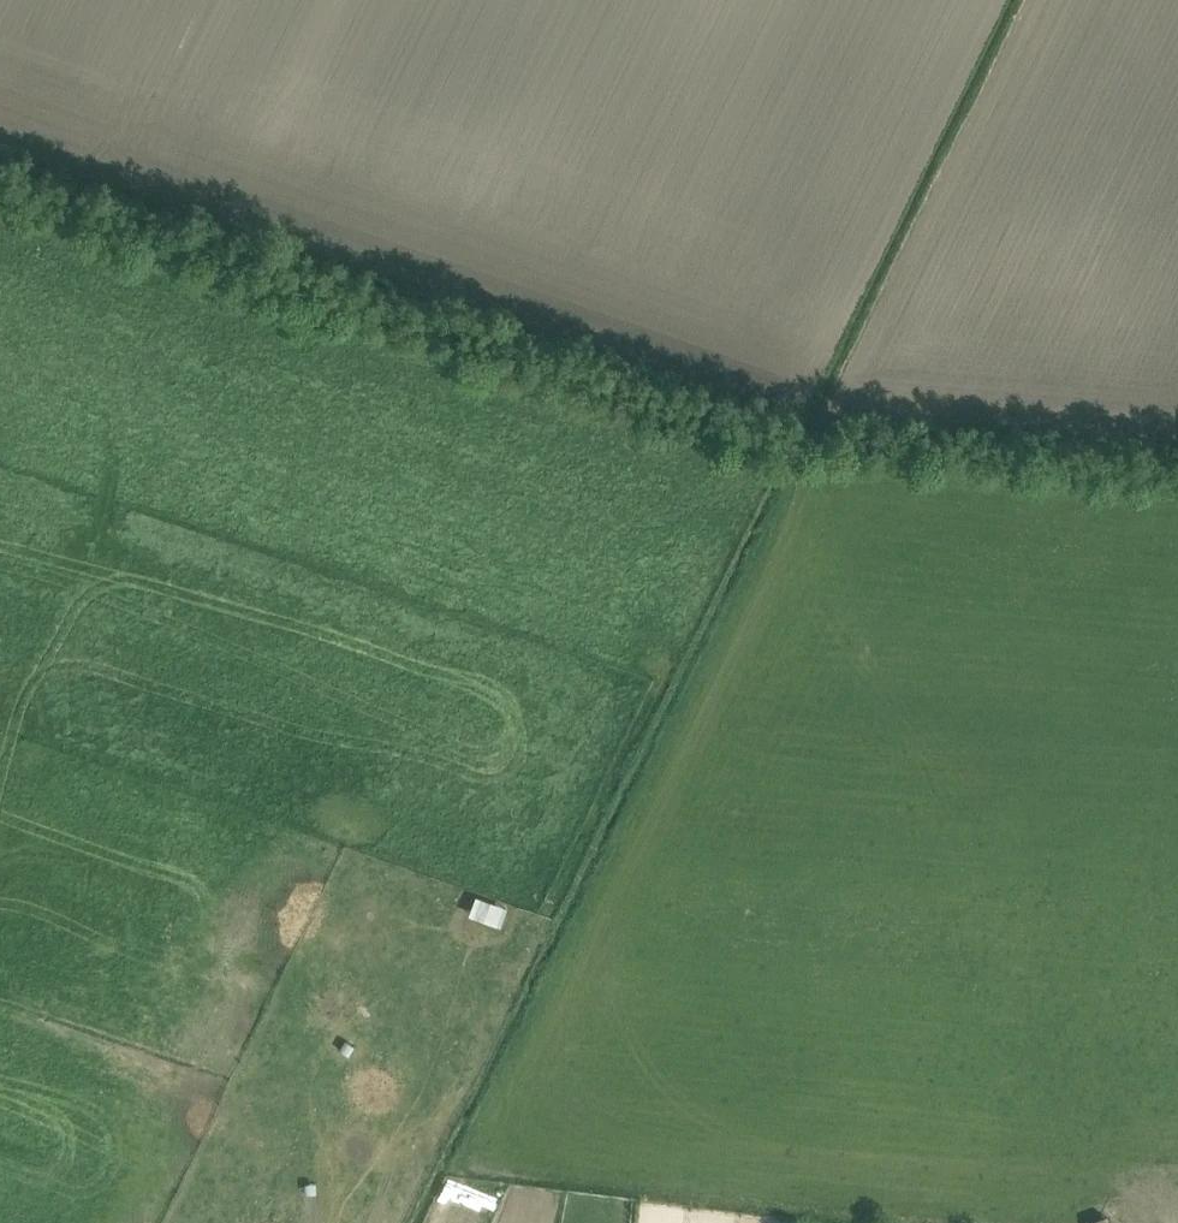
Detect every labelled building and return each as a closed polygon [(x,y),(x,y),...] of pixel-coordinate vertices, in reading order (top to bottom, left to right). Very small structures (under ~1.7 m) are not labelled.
[(478,894),(473,913),(505,922),(511,903),(478,894)]
